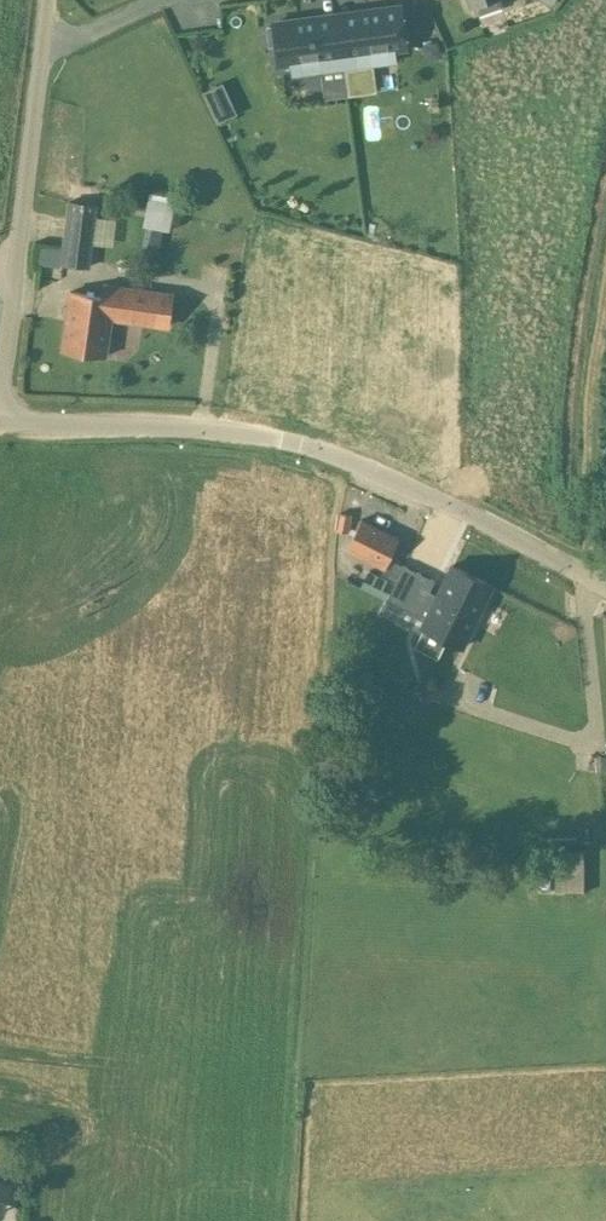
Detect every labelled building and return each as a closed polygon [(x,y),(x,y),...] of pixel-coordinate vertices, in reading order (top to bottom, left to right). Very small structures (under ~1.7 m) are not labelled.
[(363,24),(339,27),(342,55),(344,68),(395,62),(393,49),(405,47),(400,5),(361,10),(363,24)] [(344,68),(342,55),(339,27),(315,30),(313,16),(274,21),(274,25),(267,26),(269,46),(276,45),(278,62),(291,61),(293,75),(344,68)] [(218,118),(236,112),(225,82),(207,88),(218,118)] [(69,201),(61,262),(90,265),(98,205),(69,201)] [(169,205),(148,201),(143,226),(146,227),(142,246),(161,249),(164,231),(169,205)] [(107,356),(112,320),(168,327),(173,293),(104,283),(103,296),(70,291),(62,350),(107,356)] [(349,533),(351,520),(352,515),(339,512),(336,530),(349,533)] [(347,549),(385,568),(400,538),(361,519),(347,549)] [(422,633),(424,628),(463,647),(494,585),(453,565),(443,583),(405,565),(395,582),(386,599),(380,612),(422,633)] [(362,587),(386,599),(395,582),(370,570),(362,587)] [(596,755),(597,768),(605,768),(605,755),(596,755)] [(585,850),(556,849),(556,891),(584,891),(585,850)]
